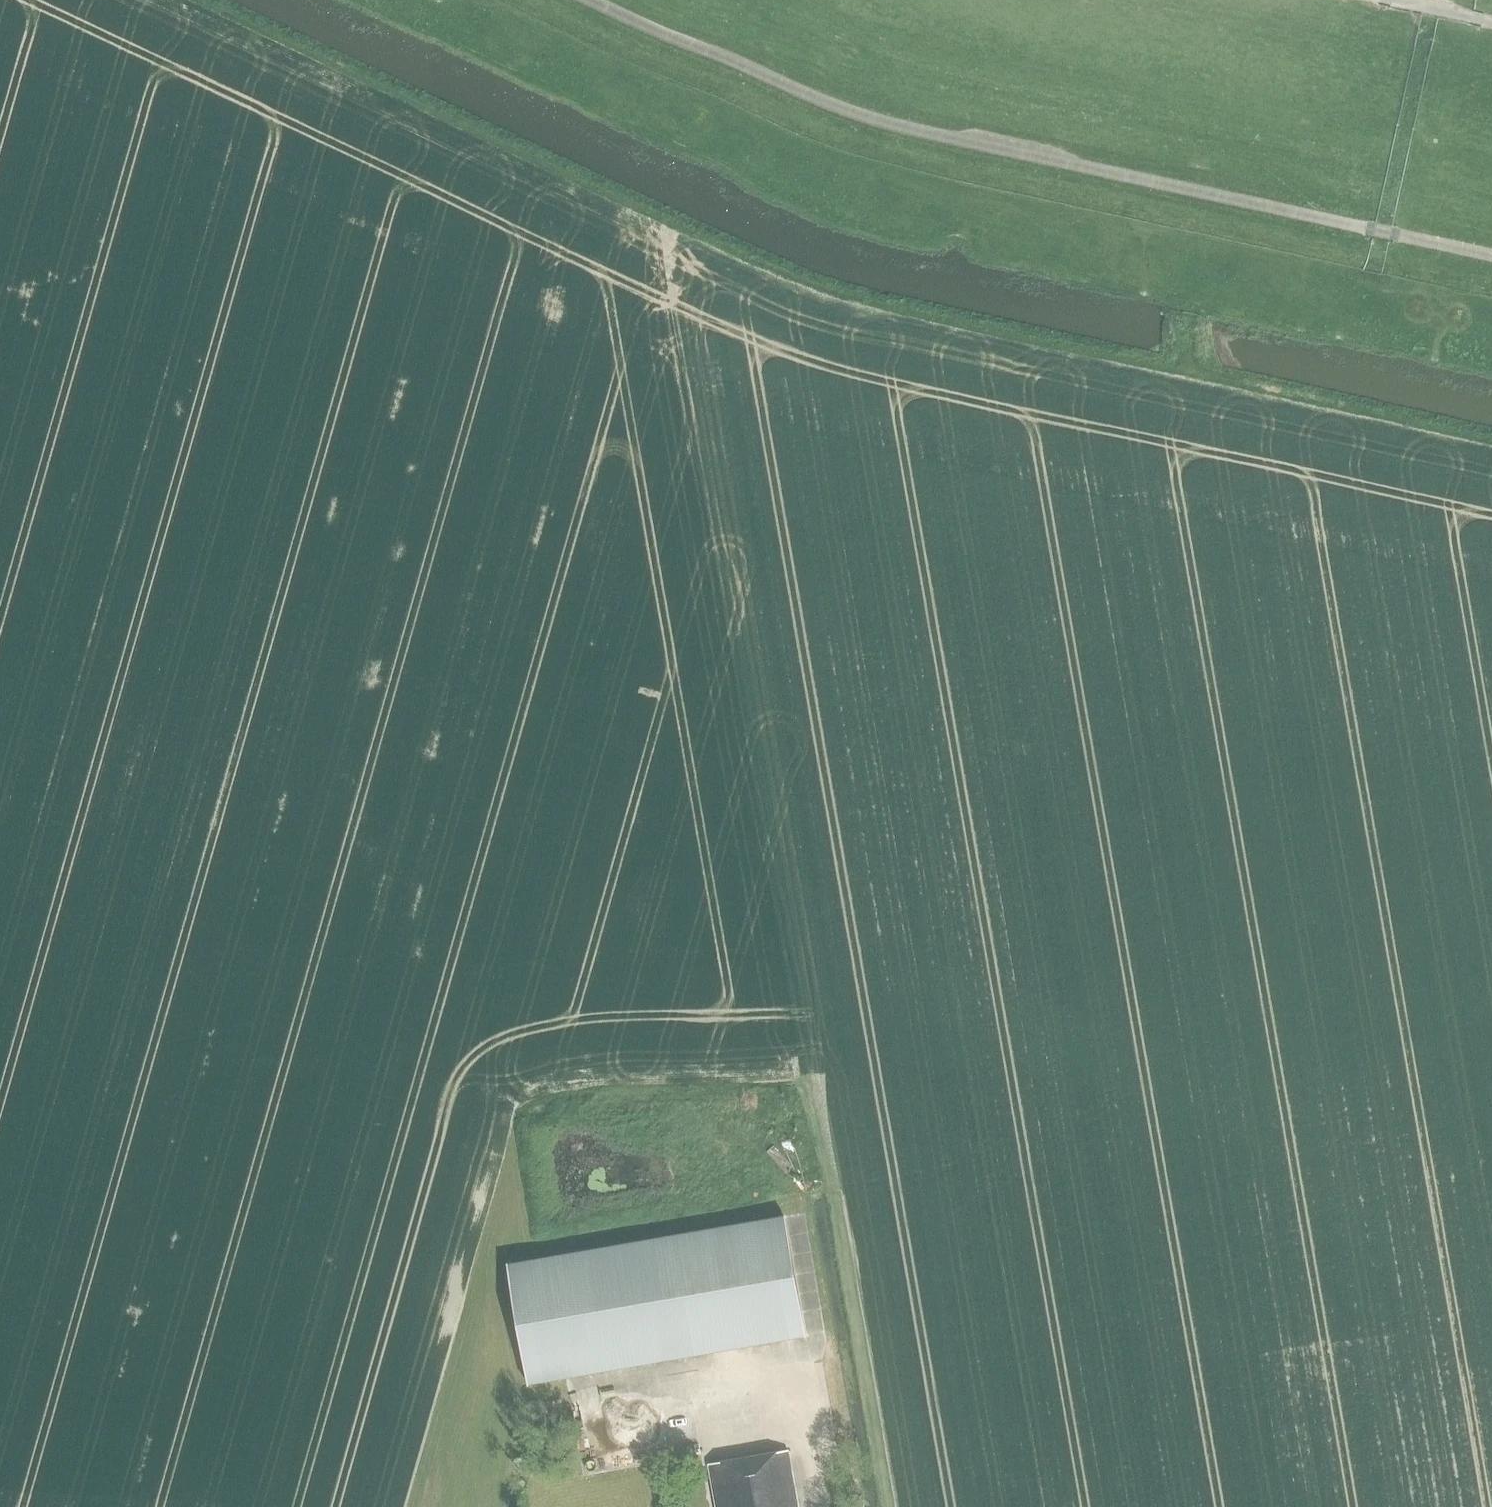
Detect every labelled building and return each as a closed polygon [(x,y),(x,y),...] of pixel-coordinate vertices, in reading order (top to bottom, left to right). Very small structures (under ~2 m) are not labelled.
[(505,1268),(526,1390),(805,1340),(784,1219),(505,1268)] [(788,1451),(750,1458),(749,1453),(740,1454),(739,1460),(707,1465),(715,1506),(799,1506),(788,1451)]
